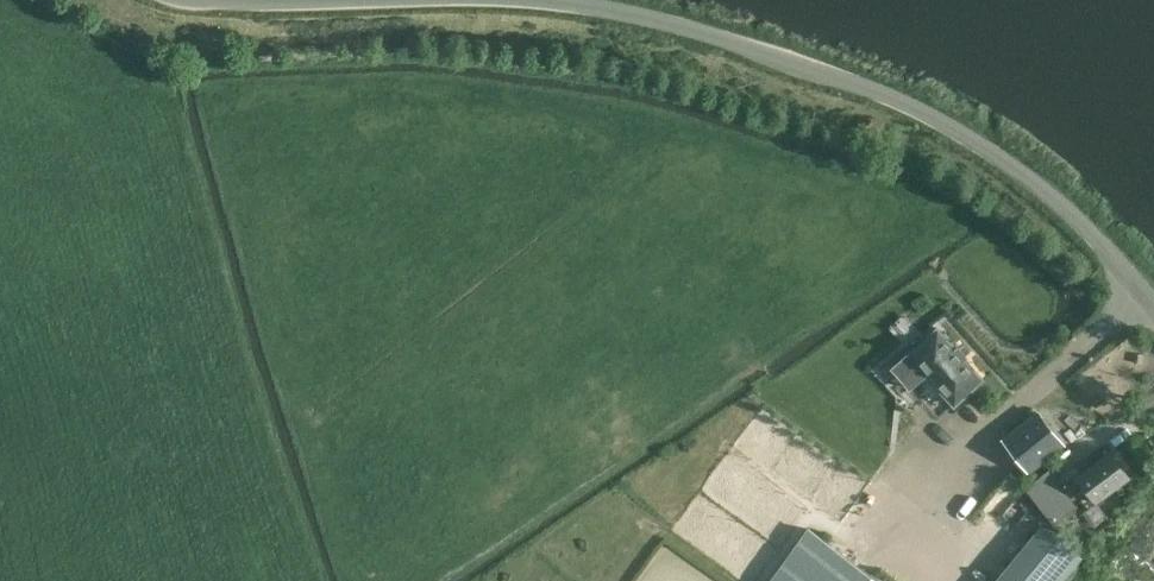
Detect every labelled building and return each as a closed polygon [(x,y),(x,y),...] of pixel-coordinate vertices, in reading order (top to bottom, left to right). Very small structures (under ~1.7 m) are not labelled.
[(927,377),(955,409),(984,384),(966,363),(967,362),(959,352),(957,354),(939,332),(894,371),(911,391),(927,377)] [(1005,440),(1032,473),(1066,446),(1039,413),(1005,440)] [(1098,502),(1131,476),(1111,451),(1079,476),(1079,477),(1068,486),(1076,496),(1087,487),(1098,502)] [(1026,487),(1054,523),(1072,509),(1059,491),(1063,488),(1049,469),(1026,487)] [(1003,580),(1064,580),(1082,559),(1046,530),(1003,580)] [(775,580),(881,580),(811,531),(775,580)]
